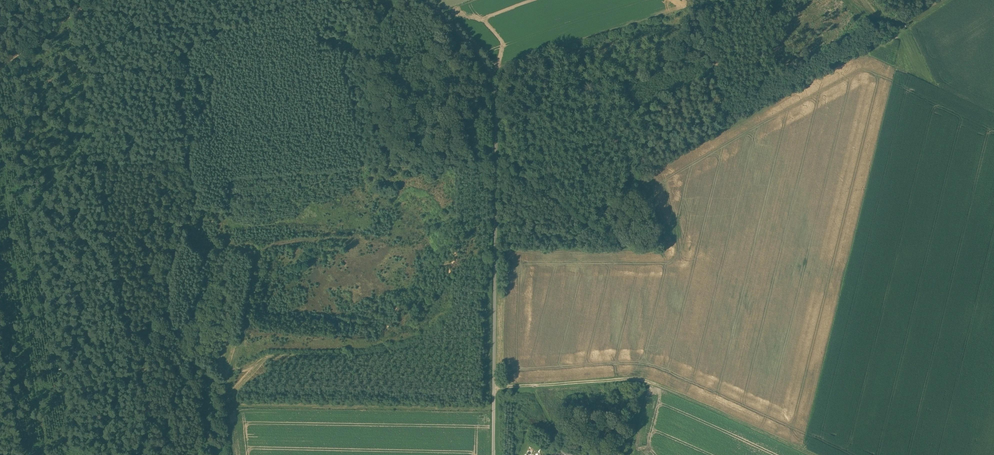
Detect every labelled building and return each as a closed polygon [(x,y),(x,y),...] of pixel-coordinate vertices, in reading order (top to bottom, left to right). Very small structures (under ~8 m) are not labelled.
[(563,444),(559,451),(566,454),(584,454),(563,444)]
